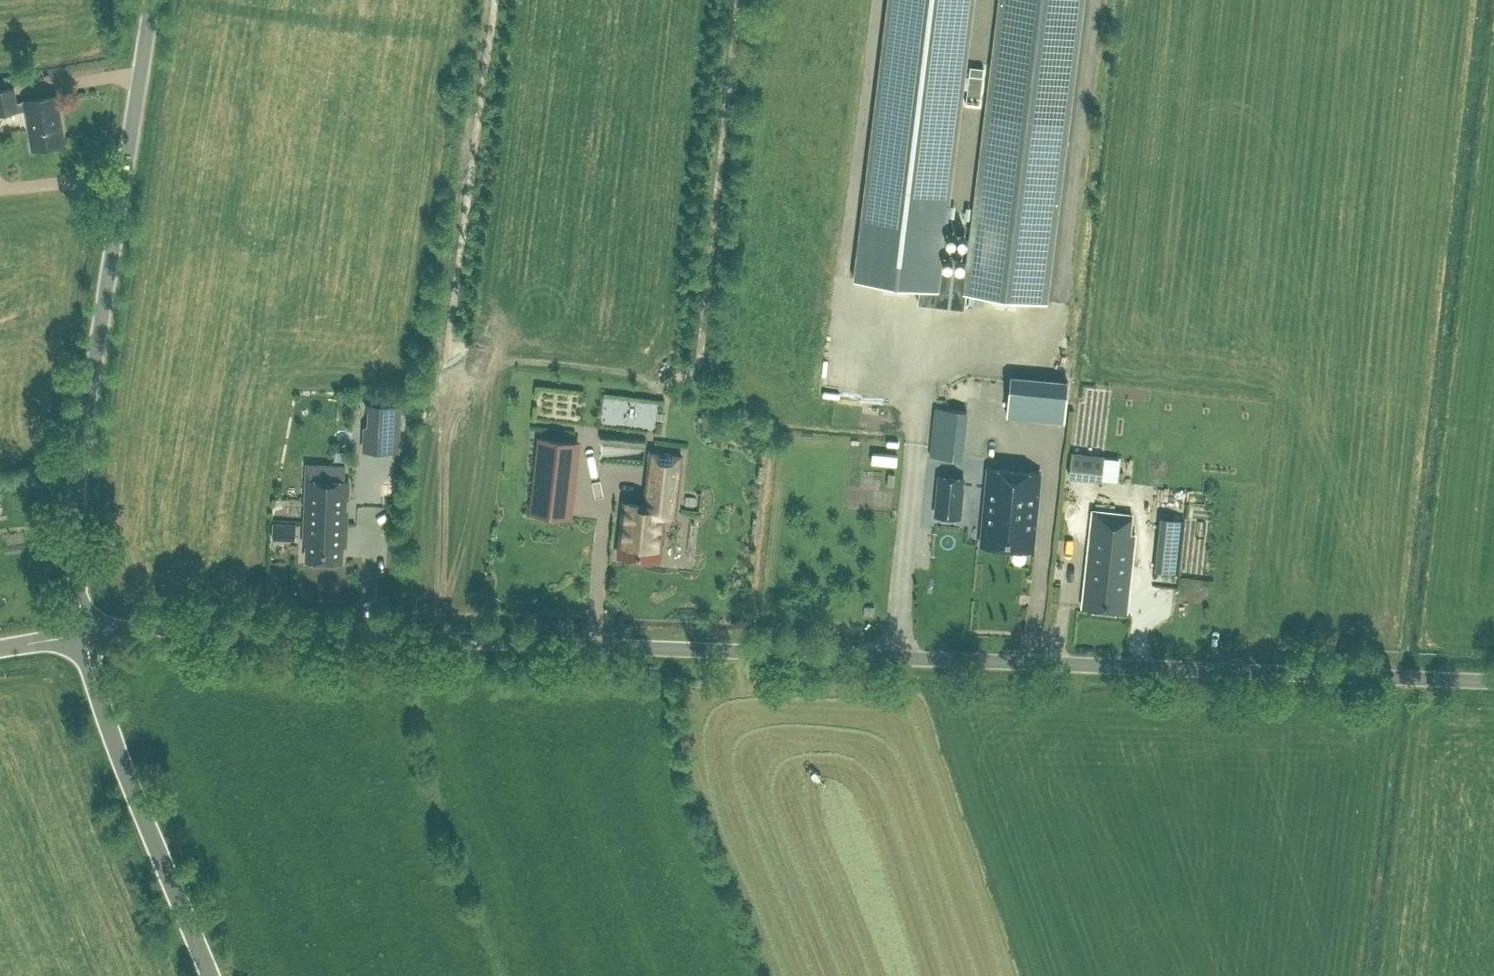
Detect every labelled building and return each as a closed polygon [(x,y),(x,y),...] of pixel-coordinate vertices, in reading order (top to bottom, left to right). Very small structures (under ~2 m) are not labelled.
[(934,304),(938,271),(972,0),(889,0),(855,279),(920,285),(918,302),(934,304)] [(966,274),(938,271),(934,304),(963,308),(965,292),(1045,302),(1082,0),(1000,0),(966,274)] [(13,85),(0,87),(0,112),(25,107),(32,146),(64,141),(56,93),(16,101),(13,85)] [(1067,380),(1011,374),(1007,415),(1063,421),(1067,380)] [(399,429),(400,404),(370,402),(369,428),(399,429)] [(952,460),(960,411),(929,406),(921,455),(952,460)] [(502,408),(502,420),(516,420),(517,408),(502,408)] [(579,441),(539,437),(531,512),(572,516),(579,441)] [(618,555),(658,559),(663,513),(674,514),(681,454),(651,450),(649,464),(661,465),(661,471),(649,470),(645,503),(625,501),(623,514),(626,514),(625,522),(622,522),(618,555)] [(1101,480),(1104,454),(1071,450),(1068,477),(1101,480)] [(308,464),(305,522),(346,524),(347,509),(343,509),(344,498),(347,498),(348,480),(344,480),(345,466),(308,464)] [(1032,549),(1039,471),(988,467),(981,544),(1032,549)] [(32,473),(31,484),(42,485),(43,475),(32,473)] [(939,476),(939,479),(937,498),(936,514),(958,516),(960,517),(960,515),(961,497),(961,496),(963,478),(963,477),(962,477),(941,475),(940,475),(939,476)] [(590,486),(589,520),(621,521),(622,508),(611,508),(612,479),(601,479),(601,487),(590,486)] [(1133,515),(1094,509),(1081,606),(1125,612),(1136,532),(1131,531),(1133,515)] [(1180,572),(1185,518),(1159,516),(1154,569),(1180,572)] [(281,531),(282,522),(272,521),(272,530),(281,531)] [(345,538),(346,524),(305,522),(304,542),(308,542),(307,558),(341,560),(342,538),(345,538)]
